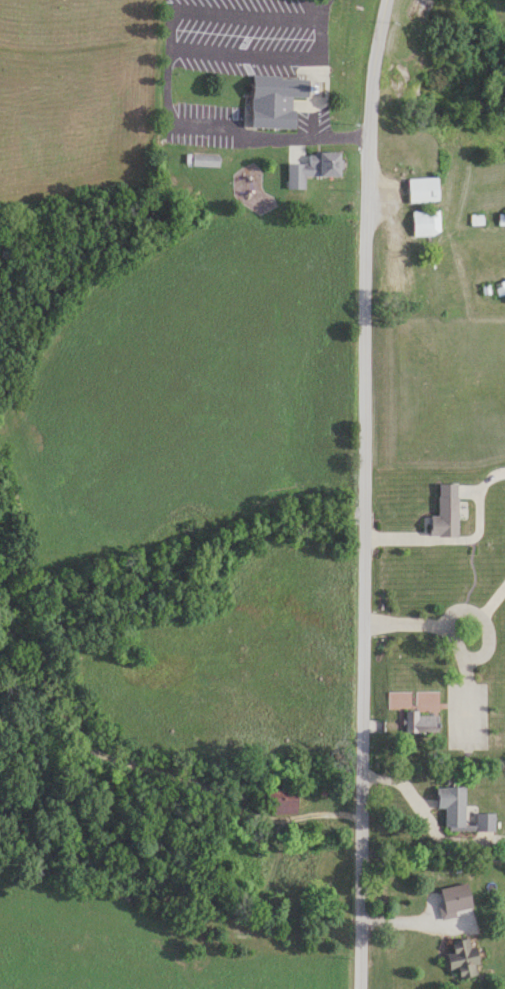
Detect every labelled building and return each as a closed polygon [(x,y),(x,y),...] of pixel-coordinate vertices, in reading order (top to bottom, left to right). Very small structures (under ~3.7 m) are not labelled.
[(251,79),(250,128),(294,128),(294,98),(307,98),(308,79),(251,79)] [(304,189),(304,176),(339,176),(339,152),(318,152),(318,162),(287,162),(286,189),(304,189)] [(218,165),(218,156),(190,156),(190,165),(218,165)] [(436,177),(408,178),(408,202),(437,202),(436,177)] [(412,210),(412,235),(438,235),(437,210),(412,210)] [(457,535),(457,483),(436,483),(436,516),(429,516),(429,535),(457,535)] [(404,711),(404,732),(437,732),(437,715),(418,715),(418,711),(404,711)] [(436,808),(444,809),(444,828),(463,828),(463,787),(436,787),(436,808)] [(267,815),(296,815),(296,790),(267,790),(267,815)] [(472,938),(448,943),(454,978),(479,974),(472,938)]
